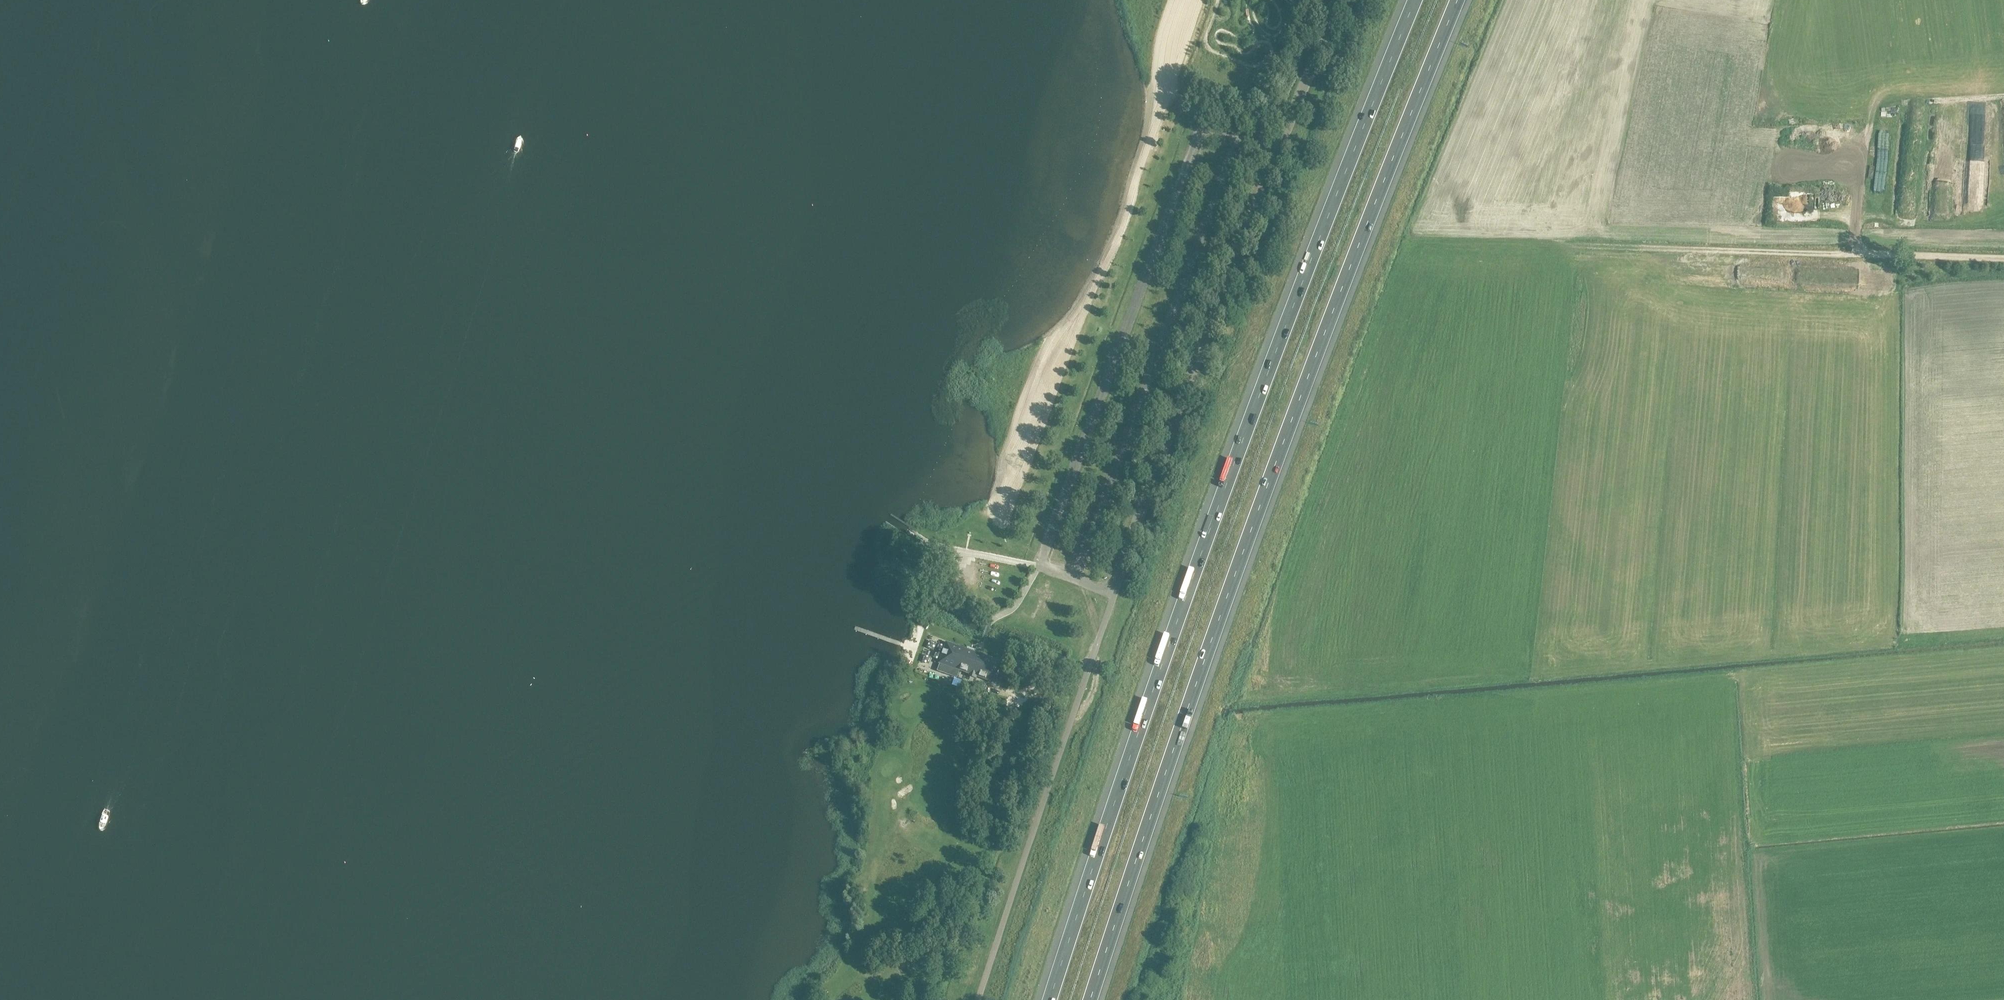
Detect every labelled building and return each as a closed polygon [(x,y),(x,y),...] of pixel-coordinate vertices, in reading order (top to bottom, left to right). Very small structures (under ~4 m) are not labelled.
[(1290,280),(1281,301),(1287,303),(1296,282),(1290,280)] [(907,523),(903,529),(911,535),(915,529),(907,523)] [(940,664),(997,684),(1004,664),(947,644),(940,664)]
